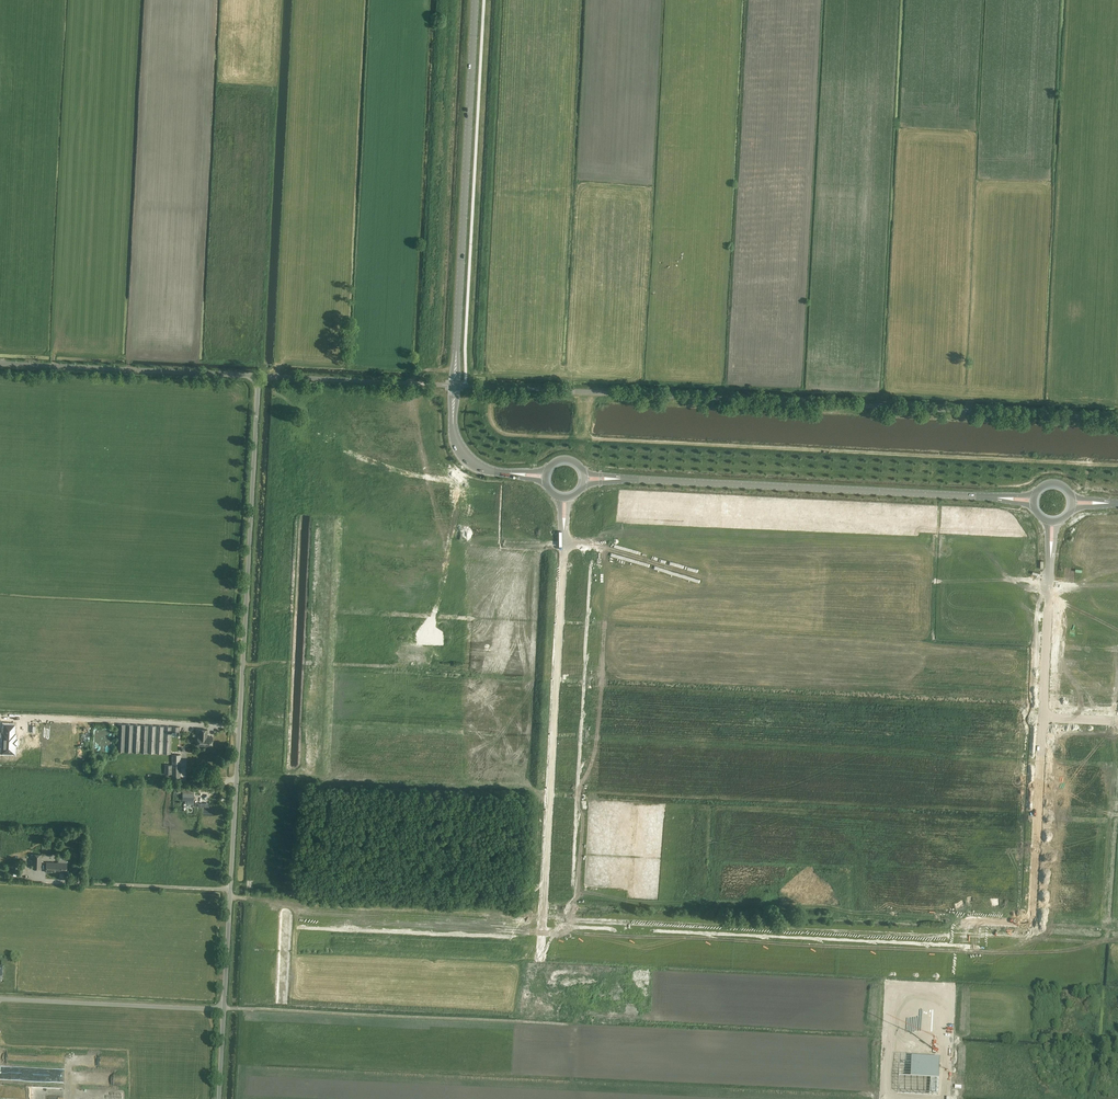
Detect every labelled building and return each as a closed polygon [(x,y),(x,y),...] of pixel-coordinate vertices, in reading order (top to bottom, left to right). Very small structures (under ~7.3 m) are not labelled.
[(350,596),(349,608),(364,608),(364,597),(350,596)] [(395,618),(394,635),(406,635),(407,619),(395,618)] [(393,638),(393,655),(405,655),(405,639),(393,638)] [(392,658),(391,674),(403,675),(404,658),(392,658)] [(391,687),(390,704),(402,704),(403,688),(391,687)] [(390,707),(389,723),(401,724),(402,707),(390,707)] [(3,745),(1,745),(1,753),(14,753),(15,734),(14,733),(14,725),(4,724),(4,733),(2,733),(2,739),(3,739),(3,745)] [(180,727),(125,724),(118,724),(117,751),(171,754),(172,731),(179,732),(180,727)] [(197,745),(212,746),(213,737),(207,736),(208,729),(200,729),(200,736),(198,736),(197,745)] [(181,755),(172,754),(172,778),(180,778),(181,755)] [(33,854),(33,868),(41,869),(42,854),(33,854)] [(57,862),(57,863),(47,862),(46,872),(67,873),(67,862),(57,862)] [(902,1098),(943,1098),(944,1076),(904,1074),(902,1098)]
